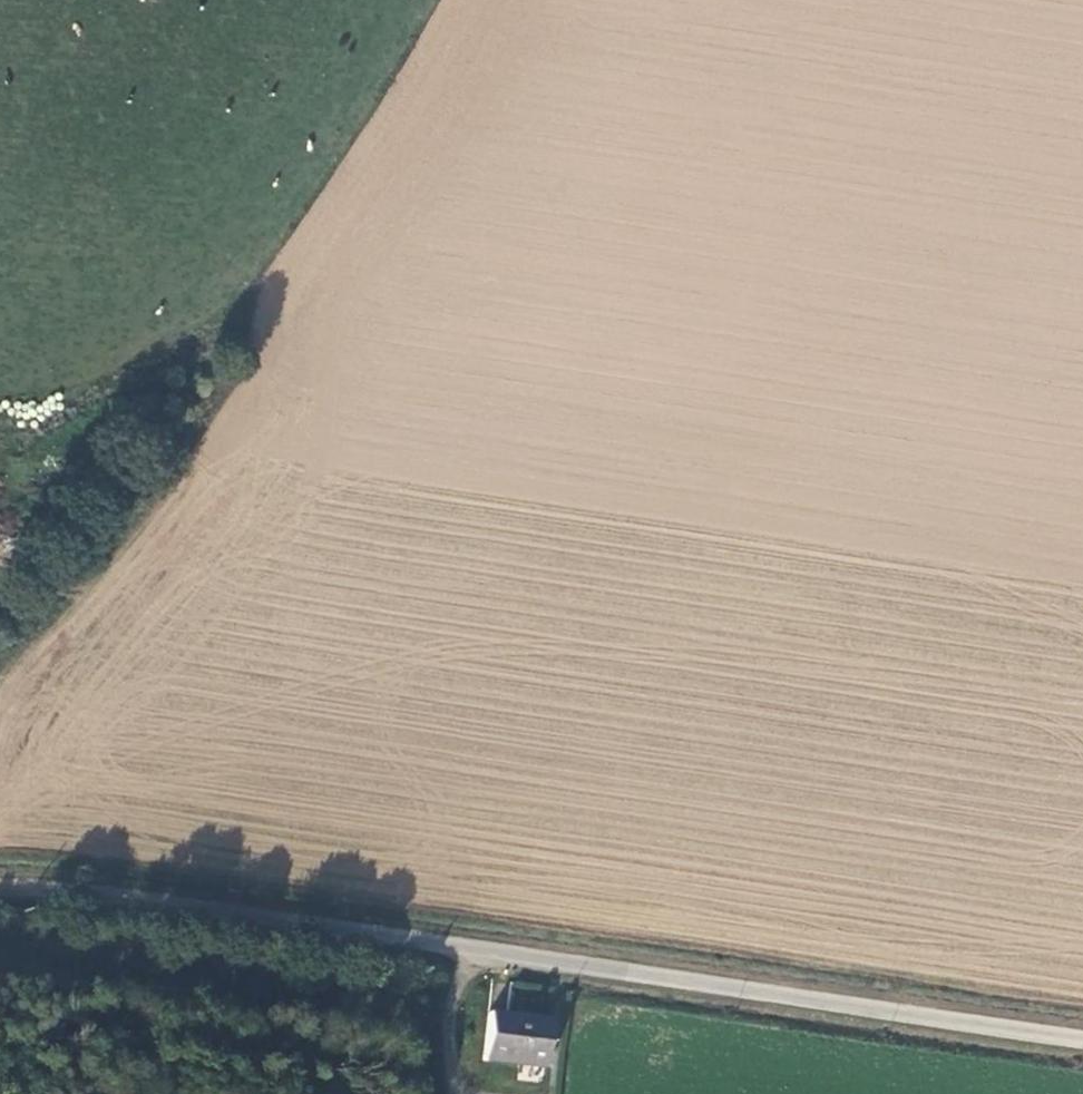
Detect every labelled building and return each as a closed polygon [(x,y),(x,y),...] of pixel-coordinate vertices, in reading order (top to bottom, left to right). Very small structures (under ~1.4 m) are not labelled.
[(549,1019),(487,1012),(481,1063),(543,1070),(549,1019)]
